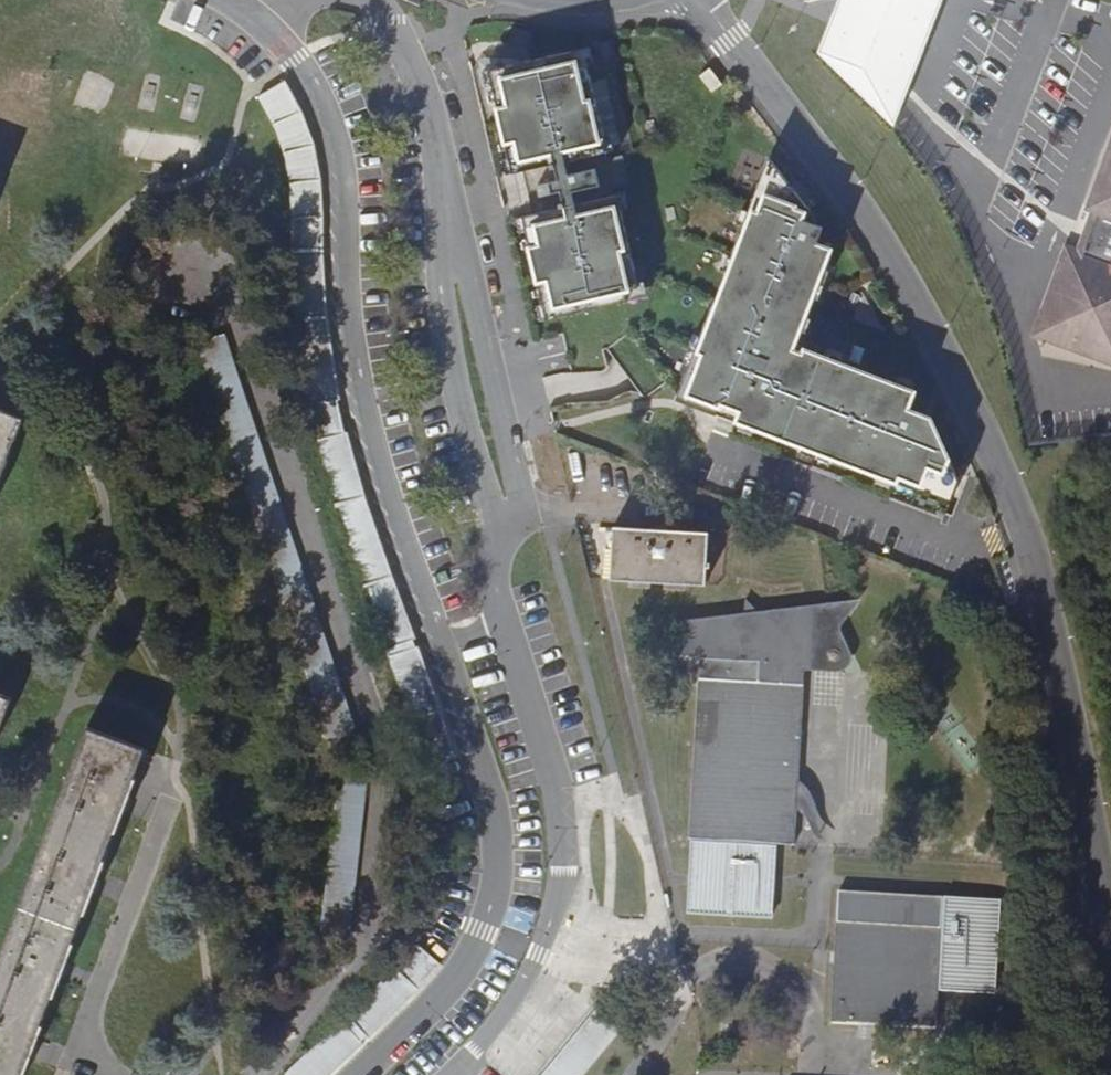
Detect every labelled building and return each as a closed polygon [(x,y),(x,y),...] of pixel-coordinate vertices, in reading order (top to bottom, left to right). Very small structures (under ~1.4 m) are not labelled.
[(821,54),(894,130),(944,0),(841,0),(821,54)] [(593,49),(598,61),(612,59),(616,57),(608,42),(593,49)] [(528,62),(527,59),(483,53),(474,58),(484,104),(493,102),(486,71),(528,62)] [(528,62),(486,71),(493,102),(509,174),(520,171),(524,189),(535,186),(541,212),(530,215),(522,217),(546,319),(620,303),(618,293),(632,290),(611,192),(609,192),(607,186),(624,182),(617,153),(601,156),(600,150),(601,149),(587,83),(582,61),(569,63),(567,54),(528,62)] [(722,85),(709,68),(696,79),(709,96),(722,85)] [(327,324),(322,250),(322,220),(321,180),(311,134),(304,118),(284,80),(257,97),(277,134),(289,179),(290,196),(290,219),(290,239),(290,252),(295,336),(307,405),(339,400),(327,324)] [(587,83),(601,149),(616,146),(602,80),(587,83)] [(1110,359),(1110,150),(1089,211),(1095,213),(1080,253),(1066,249),(1036,332),(1110,359)] [(802,204),(769,157),(731,258),(736,259),(718,306),(713,304),(676,400),(716,415),(717,413),(738,421),(737,423),(784,441),(785,439),(850,464),(849,466),(897,484),(900,476),(917,483),(914,490),(951,504),(960,481),(930,419),(906,410),(913,392),(802,349),(801,352),(792,349),(831,248),(812,241),(819,224),(810,221),(798,216),(802,204)] [(541,212),(535,186),(524,189),(530,215),(541,212)] [(812,217),(802,204),(798,216),(810,221),(812,217)] [(319,714),(331,750),(359,741),(231,355),(224,334),(197,344),(249,503),(286,613),(319,714)] [(0,410),(0,477),(22,418),(0,410)] [(361,484),(346,432),(315,440),(337,520),(364,598),(384,651),(415,639),(374,526),(361,484)] [(610,579),(704,585),(707,533),(613,527),(610,579)] [(813,624),(756,624),(756,621),(755,606),(747,621),(745,624),(690,625),(686,648),(706,649),(705,655),(699,654),(689,838),(734,841),(734,844),(691,841),(687,911),(771,916),(775,846),(749,844),(749,842),(794,845),(802,684),(803,676),(810,676),(813,624)] [(868,620),(756,621),(756,624),(813,624),(810,676),(803,676),(802,684),(837,686),(842,685),(850,680),(853,674),(854,669),(852,662),(848,657),(844,637),(850,630),(868,620)] [(686,648),(690,625),(745,624),(747,621),(687,621),(682,653),(699,654),(705,655),(706,649),(686,648)] [(449,740),(417,647),(388,658),(425,768),(455,760),(449,740)] [(0,694),(0,727),(11,698),(0,694)] [(28,1058),(36,1036),(122,810),(145,750),(86,729),(37,856),(0,955),(0,1074),(22,1074),(28,1058)] [(320,934),(348,937),(353,898),(367,772),(338,769),(334,811),(320,934)] [(941,897),(838,891),(830,1022),(933,1028),(937,961),(940,961),(938,989),(992,992),(997,900),(944,897),(941,946),(938,946),(941,897)] [(417,993),(440,966),(415,945),(400,963),(345,1017),(368,1039),(417,993)] [(622,1031),(597,1009),(543,1074),(585,1074),(622,1031)] [(361,1045),(340,1022),(285,1074),(330,1074),(335,1070),(361,1045)]
